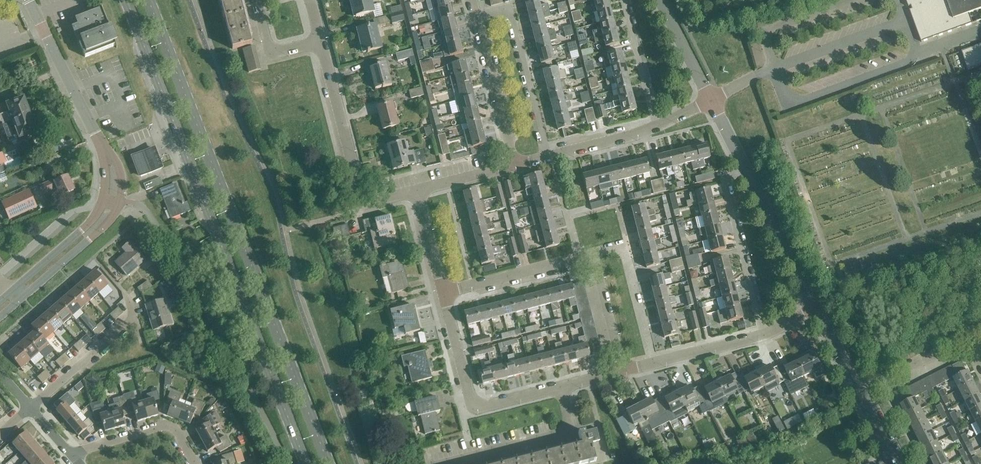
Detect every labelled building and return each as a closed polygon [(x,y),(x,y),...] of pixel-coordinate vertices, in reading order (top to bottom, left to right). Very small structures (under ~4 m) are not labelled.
[(233,48),(241,46),(252,43),(241,0),(221,0),(233,48)] [(374,11),(371,0),(350,0),(352,9),(354,9),(356,17),(365,15),(364,14),(374,11)] [(434,9),(450,5),(449,0),(432,0),(434,9)] [(596,12),(609,8),(607,0),(593,0),(596,12)] [(980,21),(980,0),(907,0),(909,7),(911,6),(913,10),(910,11),(915,16),(920,31),(921,42),(933,38),(933,36),(937,35),(937,37),(958,29),(957,28),(961,26),(961,28),(980,21)] [(526,4),(528,16),(549,10),(547,4),(540,6),(538,1),(526,4)] [(434,9),(437,21),(453,17),(450,5),(434,9)] [(80,42),(79,42),(85,57),(116,46),(117,48),(101,6),(100,6),(102,10),(78,20),(82,30),(79,32),(83,41),(80,42)] [(596,12),(598,23),(612,20),(609,8),(596,12)] [(528,16),(531,28),(544,24),(543,19),(550,17),(549,10),(528,16)] [(390,15),(392,24),(405,21),(403,13),(390,15)] [(437,21),(440,33),(456,29),(453,17),(437,21)] [(592,31),(593,37),(615,31),(612,20),(598,23),(600,29),(592,31)] [(531,28),(534,40),(555,34),(554,29),(546,31),(544,24),(531,28)] [(370,51),(381,49),(375,26),(358,30),(360,38),(359,38),(360,42),(361,43),(363,53),(368,52),(368,53),(370,52),(370,51)] [(459,41),(456,29),(440,33),(444,45),(445,44),(459,41)] [(615,31),(593,37),(595,42),(603,40),(604,46),(618,43),(615,31)] [(440,34),(422,35),(423,47),(433,46),(432,37),(440,37),(440,34)] [(534,40),(537,51),(550,48),(549,41),(556,40),(555,34),(534,40)] [(413,40),(417,51),(421,50),(422,50),(421,46),(420,47),(418,38),(413,40)] [(459,41),(445,44),(446,51),(443,52),(444,57),(462,52),(459,41)] [(966,48),(970,67),(980,64),(980,44),(966,48)] [(243,49),(244,55),(256,52),(254,46),(243,49)] [(550,48),(537,51),(540,63),(553,59),(551,53),(557,51),(556,47),(550,48)] [(581,51),(582,56),(594,53),(592,48),(581,51)] [(397,54),(399,61),(415,57),(413,50),(397,54)] [(604,67),(609,66),(623,62),(620,51),(606,54),(608,60),(603,62),(604,67)] [(244,55),(246,61),(257,58),(256,52),(244,55)] [(594,53),(582,56),(587,73),(595,71),(592,60),(588,61),(587,56),(594,54),(594,53)] [(246,61),(247,67),(259,64),(257,58),(246,61)] [(419,61),(421,67),(433,64),(431,58),(419,61)] [(574,71),(575,75),(584,73),(582,68),(582,69),(579,58),(572,60),(575,70),(574,71)] [(453,69),(455,75),(467,72),(464,60),(451,63),(447,65),(448,71),(453,69)] [(383,88),(392,86),(386,62),(377,64),(377,66),(368,68),(369,75),(372,75),(375,89),(383,87),(383,88)] [(609,66),(612,78),(626,74),(623,62),(609,66)] [(259,64),(247,67),(249,73),(260,70),(259,64)] [(433,64),(421,67),(422,73),(434,70),(433,64)] [(542,70),(545,83),(562,78),(566,77),(564,69),(560,70),(559,66),(542,70)] [(449,77),(452,88),(470,84),(467,72),(455,75),(449,77)] [(614,84),(616,89),(629,86),(626,74),(612,78),(607,79),(608,85),(614,84)] [(545,83),(548,94),(561,91),(565,90),(562,78),(545,83)] [(452,88),(455,100),(473,96),(470,84),(452,88)] [(425,86),(428,95),(432,94),(438,92),(437,88),(431,90),(430,85),(425,86)] [(612,97),(613,102),(632,97),(629,86),(616,89),(617,95),(612,97)] [(409,91),(411,99),(424,95),(422,88),(409,91)] [(548,94),(551,106),(570,101),(572,100),(570,94),(563,96),(561,91),(548,94)] [(3,126),(31,115),(24,98),(16,101),(14,94),(6,97),(9,104),(7,104),(9,112),(0,115),(0,118),(3,126)] [(464,111),(476,108),(473,96),(455,100),(458,112),(464,111)] [(632,97),(613,102),(603,105),(602,101),(594,103),(598,119),(606,117),(604,110),(620,106),(621,113),(635,109),(632,97)] [(551,106),(554,117),(567,114),(566,109),(571,107),(570,101),(551,106)] [(394,110),(397,109),(395,103),(378,107),(383,129),(398,126),(394,110)] [(464,111),(467,123),(479,119),(476,108),(464,111)] [(584,110),(586,121),(595,119),(592,108),(584,110)] [(567,114),(554,117),(557,129),(570,126),(569,119),(574,118),(572,113),(567,114)] [(31,115),(3,126),(9,142),(37,131),(31,115)] [(467,123),(469,134),(482,131),(479,119),(467,123)] [(482,131),(469,134),(464,136),(467,148),(470,147),(472,155),(480,153),(478,145),(485,143),(482,131)] [(47,156),(57,152),(52,138),(42,142),(47,156)] [(446,141),(440,142),(443,154),(449,153),(446,141)] [(422,149),(407,153),(405,142),(388,146),(393,169),(416,164),(416,165),(425,163),(422,149)] [(706,143),(693,146),(699,168),(704,166),(702,158),(710,157),(706,143)] [(693,146),(681,149),(684,163),(691,161),(693,169),(699,168),(693,146)] [(133,156),(141,177),(161,169),(154,148),(133,156)] [(672,166),(671,166),(673,172),(679,171),(677,165),(684,163),(681,149),(668,152),(672,166)] [(469,152),(454,156),(453,152),(449,153),(451,160),(470,156),(469,152)] [(658,170),(671,166),(672,166),(668,152),(655,156),(658,170)] [(645,158),(632,161),(636,175),(638,182),(644,181),(642,174),(649,172),(645,158)] [(632,161),(620,165),(623,178),(636,175),(632,161)] [(620,165),(607,168),(612,187),(618,185),(616,180),(623,178),(620,165)] [(607,168),(594,171),(598,185),(599,190),(612,187),(607,168)] [(598,185),(594,171),(582,174),(587,193),(593,192),(592,187),(598,185)] [(713,172),(701,175),(702,181),(715,178),(713,172)] [(522,177),(526,189),(543,185),(540,173),(522,177)] [(43,193),(48,191),(57,186),(61,196),(74,190),(73,189),(74,189),(72,183),(70,184),(67,177),(61,180),(60,177),(40,186),(43,193)] [(163,184),(160,177),(144,184),(146,190),(163,184)] [(662,177),(656,179),(659,192),(665,190),(662,177)] [(659,192),(656,179),(649,181),(653,193),(659,192)] [(503,181),(506,194),(512,193),(509,180),(503,181)] [(493,184),(496,197),(502,195),(499,183),(493,184)] [(183,205),(175,185),(160,190),(168,211),(172,209),(175,217),(190,211),(187,203),(183,205)] [(532,194),(534,200),(546,197),(543,185),(526,189),(525,189),(527,196),(532,194)] [(687,206),(698,203),(712,200),(709,187),(688,192),(690,199),(685,200),(687,206)] [(462,192),(465,205),(479,201),(475,189),(462,192)] [(1,202),(9,219),(36,207),(29,190),(1,202)] [(502,195),(496,197),(499,209),(505,207),(502,195)] [(529,207),(530,213),(549,208),(546,197),(534,200),(535,206),(529,207)] [(590,205),(591,209),(604,206),(602,199),(589,203),(590,205)] [(465,205),(468,216),(482,213),(486,212),(483,200),(479,201),(465,205)] [(698,203),(701,215),(715,212),(712,200),(698,203)] [(630,207),(634,220),(654,215),(652,208),(644,210),(643,204),(630,207)] [(533,226),(540,224),(540,223),(552,220),(549,208),(530,213),(532,219),(533,226)] [(695,217),(698,229),(718,224),(715,212),(701,215),(695,217)] [(468,216),(471,228),(491,223),(489,217),(483,219),(482,213),(468,216)] [(370,231),(375,249),(396,243),(393,234),(395,234),(391,215),(384,217),(383,215),(363,220),(366,232),(370,231)] [(634,220),(636,231),(649,228),(648,222),(655,220),(654,215),(634,220)] [(731,219),(722,222),(727,243),(736,241),(731,219)] [(535,231),(536,236),(555,232),(552,220),(540,223),(540,224),(541,230),(535,231)] [(471,228),(474,240),(488,236),(486,230),(494,228),(493,223),(491,223),(471,228)] [(333,228),(336,239),(350,236),(347,224),(333,228)] [(661,232),(662,235),(670,233),(667,224),(653,228),(655,233),(661,232)] [(706,234),(707,239),(721,236),(718,224),(698,229),(700,235),(706,234)] [(636,231),(640,243),(659,238),(657,233),(651,235),(649,228),(636,231)] [(555,232),(536,236),(537,242),(544,240),(546,247),(558,244),(555,232)] [(474,240),(478,252),(491,248),(488,236),(474,240)] [(721,236),(707,239),(711,251),(725,248),(721,236)] [(640,243),(643,255),(655,251),(654,246),(660,244),(659,238),(640,243)] [(525,240),(519,241),(522,253),(528,252),(525,240)] [(115,263),(127,276),(145,260),(130,242),(122,248),(126,253),(115,263)] [(514,242),(508,244),(511,256),(517,254),(514,242)] [(491,248),(478,252),(481,263),(494,260),(493,254),(500,252),(499,246),(491,248)] [(655,251),(643,255),(646,268),(659,264),(655,251)] [(685,257),(687,262),(699,259),(698,254),(685,257)] [(709,274),(716,273),(730,269),(727,257),(713,261),(710,262),(711,266),(708,267),(709,274)] [(669,261),(670,266),(683,263),(682,258),(669,261)] [(699,259),(687,262),(688,269),(701,266),(699,259)] [(389,276),(393,292),(409,288),(402,261),(379,267),(382,278),(389,276)] [(683,263),(670,266),(672,273),(685,270),(683,263)] [(711,287),(719,285),(733,281),(730,269),(716,273),(718,278),(710,280),(711,287)] [(96,271),(87,279),(99,293),(108,285),(96,271)] [(649,278),(652,290),(665,286),(663,281),(671,279),(669,273),(662,274),(649,278)] [(87,279),(77,287),(90,301),(99,293),(87,279)] [(167,280),(163,282),(172,296),(175,294),(167,280)] [(137,288),(141,294),(152,287),(148,281),(137,288)] [(719,285),(722,297),(736,293),(733,281),(719,285)] [(582,282),(571,285),(572,290),(584,287),(582,282)] [(571,285),(559,288),(562,300),(568,299),(570,307),(576,305),(575,302),(574,296),(572,290),(571,285)] [(652,290),(655,302),(668,298),(665,286),(652,290)] [(77,287),(68,295),(81,309),(90,301),(77,287)] [(585,293),(584,287),(572,290),(574,296),(585,293)] [(559,288),(547,291),(550,303),(552,311),(559,310),(556,302),(562,300),(559,288)] [(547,291),(535,294),(538,306),(550,303),(547,291)] [(587,299),(585,293),(574,296),(575,302),(587,299)] [(722,297),(725,308),(740,305),(736,293),(722,297)] [(535,294),(524,297),(527,309),(538,306),(535,294)] [(68,295),(59,303),(72,317),(81,309),(68,295)] [(524,297),(511,300),(515,313),(527,309),(524,297)] [(655,302),(658,313),(671,310),(669,305),(675,303),(674,297),(668,298),(655,302)] [(576,305),(577,307),(588,304),(587,299),(575,302),(576,305)] [(146,305),(153,330),(172,325),(165,300),(146,305)] [(511,300),(499,303),(503,316),(515,313),(511,300)] [(59,303),(50,311),(62,325),(72,317),(59,303)] [(499,303),(488,306),(491,319),(503,316),(499,303)] [(588,304),(577,307),(578,312),(589,309),(588,304)] [(403,327),(404,334),(419,330),(413,305),(390,311),(394,329),(403,327)] [(740,305),(725,308),(726,308),(717,311),(720,323),(743,317),(740,305)] [(488,306),(476,309),(479,322),(491,319),(488,306)] [(118,307),(114,311),(119,317),(124,313),(118,307)] [(479,322),(476,309),(464,312),(468,325),(479,322)] [(589,309),(578,312),(579,315),(580,318),(591,315),(589,309)] [(658,313),(661,325),(674,322),(671,310),(658,313)] [(50,311),(41,319),(53,333),(62,325),(50,311)] [(119,317),(114,311),(110,315),(115,321),(119,317)] [(707,313),(701,315),(704,327),(710,326),(707,313)] [(697,316),(690,318),(693,330),(700,328),(697,316)] [(32,327),(36,331),(44,341),(45,340),(53,333),(41,319),(32,327)] [(582,327),(583,328),(594,325),(592,320),(581,322),(582,327)] [(674,322),(661,325),(664,337),(677,334),(675,328),(682,326),(680,320),(674,322)] [(100,323),(96,327),(101,333),(105,329),(100,323)] [(583,328),(584,334),(595,331),(594,325),(583,328)] [(101,333),(96,327),(92,331),(97,337),(101,333)] [(36,331),(27,339),(39,353),(48,345),(45,340),(44,341),(36,331)] [(584,334),(584,335),(585,339),(596,336),(595,331),(584,334)] [(580,344),(574,346),(577,359),(590,356),(588,350),(587,345),(585,339),(584,335),(578,337),(580,344)] [(485,343),(483,336),(471,340),(473,346),(485,343)] [(596,336),(585,339),(587,345),(598,342),(596,336)] [(27,339),(18,347),(30,361),(39,353),(27,339)] [(82,339),(78,343),(83,349),(87,345),(82,339)] [(557,350),(550,352),(554,365),(566,362),(563,349),(561,341),(555,343),(557,350)] [(598,342),(587,345),(588,350),(599,347),(598,342)] [(83,349),(78,343),(73,346),(79,352),(83,349)] [(537,350),(539,355),(542,368),(554,365),(550,352),(545,353),(543,346),(537,347),(537,350)] [(574,346),(563,349),(566,362),(577,359),(574,346)] [(30,361),(18,347),(9,355),(21,369),(30,361)] [(488,353),(486,347),(474,349),(476,356),(488,353)] [(588,350),(590,356),(601,353),(599,347),(588,350)] [(409,365),(413,382),(431,378),(424,351),(401,356),(404,366),(409,365)] [(815,353),(797,362),(804,377),(814,372),(816,375),(823,372),(822,368),(823,368),(815,353)] [(510,363),(503,365),(506,377),(518,374),(515,361),(513,354),(508,355),(510,363)] [(64,355),(60,358),(65,364),(69,361),(64,355)] [(539,355),(527,358),(530,371),(542,368),(539,355)] [(65,364),(60,358),(55,362),(61,368),(65,364)] [(527,358),(515,361),(518,374),(530,371),(527,358)] [(495,380),(491,368),(490,361),(484,362),(486,369),(479,371),(483,383),(495,380)] [(784,364),(777,367),(784,382),(785,382),(786,384),(791,395),(809,386),(804,377),(797,362),(786,368),(784,364)] [(957,364),(953,366),(958,376),(962,373),(957,364)] [(503,365),(491,368),(495,380),(506,377),(503,365)] [(770,365),(757,372),(764,387),(778,380),(780,384),(784,382),(777,367),(772,369),(770,365)] [(952,379),(953,378),(958,376),(953,366),(952,365),(947,368),(952,379)] [(947,381),(952,379),(947,368),(941,371),(947,381)] [(46,370),(41,374),(47,380),(51,376),(46,370)] [(136,370),(126,370),(127,379),(136,379),(136,370)] [(941,384),(947,381),(941,371),(936,373),(941,384)] [(953,378),(959,389),(974,382),(968,371),(962,373),(958,376),(953,378)] [(743,374),(737,377),(744,392),(750,389),(752,393),(764,387),(757,372),(745,378),(743,374)] [(936,387),(941,384),(936,373),(931,376),(936,387)] [(47,380),(41,374),(37,378),(42,384),(47,380)] [(730,376),(717,382),(724,397),(737,390),(739,394),(744,392),(737,377),(732,379),(730,376)] [(932,389),(927,378),(921,381),(927,391),(928,391),(932,389)] [(921,381),(916,383),(921,394),(927,391),(921,381)] [(703,384),(697,387),(705,402),(709,410),(710,412),(727,403),(724,397),(717,382),(705,388),(703,384)] [(959,389),(965,401),(979,393),(974,382),(959,389)] [(916,383),(911,386),(916,397),(921,394),(916,383)] [(690,386),(677,392),(687,412),(698,406),(702,414),(709,410),(705,402),(697,387),(692,390),(690,386)] [(905,389),(911,400),(915,397),(916,397),(911,386),(905,389)] [(148,400),(143,402),(148,419),(159,416),(156,406),(161,405),(156,388),(151,389),(152,393),(147,394),(148,400)] [(167,416),(179,420),(186,402),(180,400),(181,396),(170,392),(165,403),(171,406),(167,416)] [(664,395),(658,399),(664,412),(668,420),(669,421),(687,412),(677,392),(666,398),(664,395)] [(67,393),(54,405),(58,409),(56,411),(67,423),(76,416),(68,408),(75,402),(67,393)] [(970,412),(980,406),(980,397),(979,393),(965,401),(970,412)] [(108,406),(110,412),(116,429),(126,425),(123,416),(129,415),(125,401),(123,396),(113,400),(114,404),(108,406)] [(435,412),(439,411),(436,396),(414,401),(418,416),(420,415),(425,434),(440,430),(435,412)] [(901,405),(906,416),(921,409),(915,397),(911,400),(901,405)] [(135,398),(125,401),(129,415),(134,413),(137,422),(148,419),(143,402),(137,404),(135,398)] [(651,398),(638,404),(648,425),(651,429),(664,423),(668,420),(664,412),(658,399),(653,401),(651,398)] [(186,402),(179,420),(190,425),(194,415),(200,417),(205,404),(194,399),(192,404),(186,402)] [(628,413),(622,416),(629,432),(635,429),(633,426),(638,424),(640,429),(648,425),(638,404),(626,410),(628,413)] [(976,423),(980,420),(980,406),(970,412),(976,423)] [(814,407),(804,415),(809,421),(818,413),(814,407)] [(103,408),(92,411),(96,424),(102,423),(105,432),(116,429),(110,412),(105,414),(103,408)] [(765,413),(769,424),(779,420),(774,409),(765,413)] [(906,416),(912,427),(926,420),(921,409),(906,416)] [(196,430),(202,441),(215,434),(212,428),(219,425),(213,414),(202,420),(205,425),(196,430)] [(76,416),(67,423),(78,436),(80,435),(84,440),(94,431),(87,423),(84,426),(76,416)] [(912,427),(918,438),(932,431),(926,420),(912,427)] [(600,440),(597,428),(578,432),(581,444),(503,463),(584,463),(596,461),(591,442),(600,440)] [(918,438),(923,449),(938,442),(932,431),(918,438)] [(12,444),(20,452),(33,441),(26,432),(12,444)] [(215,434),(202,441),(208,452),(217,447),(220,452),(231,446),(225,436),(218,440),(215,434)] [(716,446),(713,441),(711,442),(711,440),(703,444),(707,451),(716,446)] [(20,452),(27,461),(40,449),(33,441),(20,452)] [(923,449),(929,460),(943,453),(938,442),(923,449)] [(739,446),(729,451),(732,459),(742,454),(739,446)] [(48,457),(40,449),(27,461),(23,463),(40,463),(48,457)] [(238,462),(246,461),(244,449),(236,450),(238,462)] [(234,453),(222,456),(223,462),(217,463),(237,463),(234,453)] [(931,463),(949,463),(943,453),(929,460),(931,463)]
